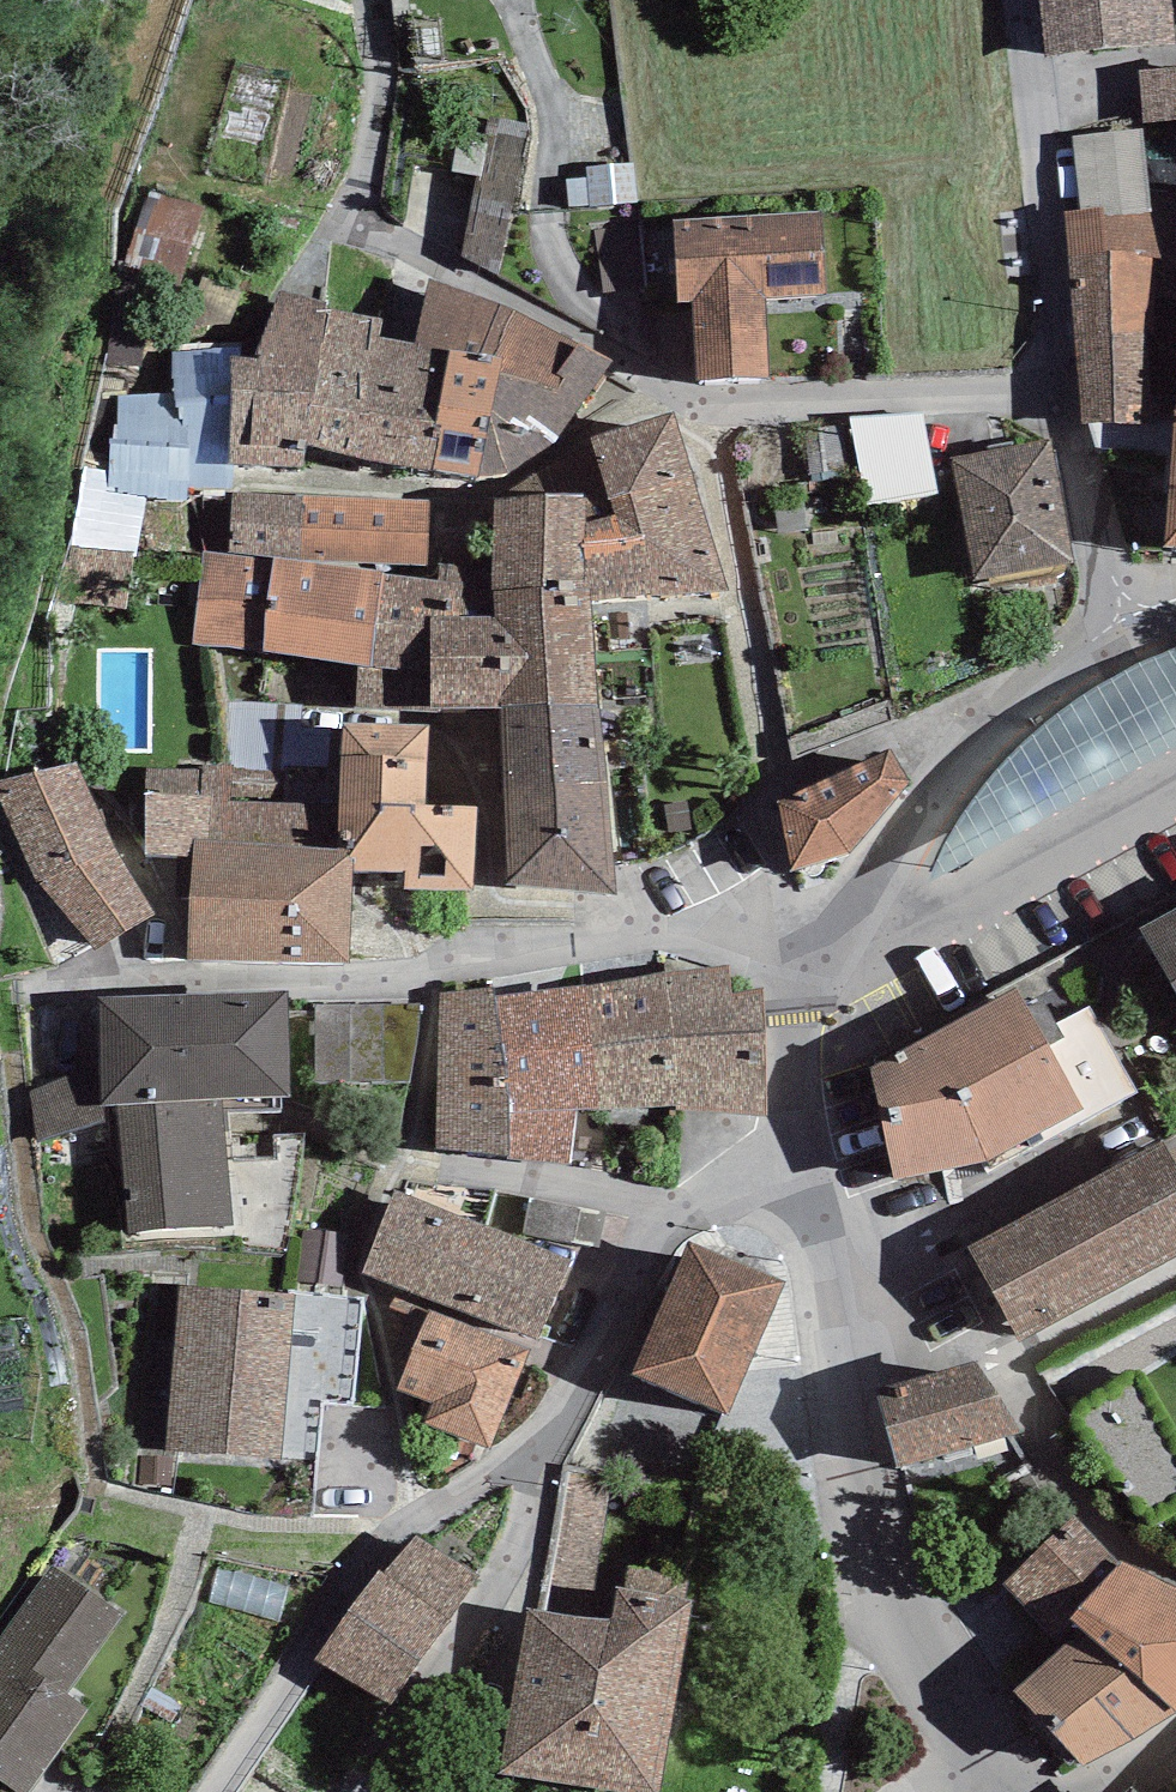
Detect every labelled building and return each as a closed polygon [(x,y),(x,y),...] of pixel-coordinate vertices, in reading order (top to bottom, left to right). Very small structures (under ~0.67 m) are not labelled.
[(1043,58),(1175,45),(1173,0),(1038,0),(1043,58)] [(1139,72),(1143,122),(1175,118),(1175,68),(1139,72)] [(1143,130),(1073,136),(1080,210),(1102,208),(1103,215),(1150,210),(1143,130)] [(516,280),(541,138),(500,131),(475,273),(516,280)] [(632,163),(586,166),(587,177),(589,206),(635,203),(632,163)] [(589,206),(587,177),(568,179),(570,208),(589,206)] [(204,209),(149,192),(125,267),(180,285),(204,209)] [(1063,211),(1082,425),(1174,424),(1175,408),(1175,401),(1175,294),(1150,210),(1103,215),(1102,208),(1080,210),(1063,211)] [(822,213),(674,221),(678,303),(692,302),(696,382),(769,378),(765,297),(827,294),(822,213)] [(636,227),(595,231),(602,292),(643,288),(636,227)] [(515,309),(428,278),(413,344),(450,351),(493,358),(515,309)] [(306,446),(326,309),(326,301),(280,291),(256,356),(232,356),(229,465),(305,466),(306,446)] [(384,319),(326,309),(306,446),(353,456),(379,337),(384,319)] [(612,361),(515,309),(493,358),(502,360),(478,477),(508,473),(556,442),(612,361)] [(145,331),(112,328),(109,362),(142,366),(145,331)] [(413,344),(379,337),(353,456),(431,473),(432,469),(441,426),(435,423),(450,351),(413,344)] [(493,358),(450,351),(435,423),(441,426),(432,469),(478,477),(502,360),(493,358)] [(1175,408),(1174,424),(1165,550),(1175,550),(1175,408)] [(673,414),(591,436),(609,491),(584,493),(583,584),(589,584),(590,603),(728,590),(673,414)] [(924,414),(849,416),(866,507),(939,492),(924,414)] [(1050,439),(950,458),(974,581),(1074,561),(1050,439)] [(501,497),(495,498),(490,565),(491,591),(583,584),(584,493),(546,495),(535,472),(501,497)] [(430,499),(233,492),(228,554),(272,558),(298,560),(428,565),(430,499)] [(228,554),(203,551),(192,644),(263,651),(272,558),(228,554)] [(298,560),(272,558),(263,651),(358,666),(369,668),(384,574),(298,560)] [(439,582),(384,574),(369,668),(358,666),(355,706),(430,707),(431,618),(493,617),(491,591),(490,565),(439,566),(439,582)] [(583,584),(491,591),(493,617),(500,708),(598,701),(590,603),(589,584),(583,584)] [(430,707),(500,708),(493,617),(431,618),(430,707)] [(933,881),(1175,755),(1175,651),(1127,674),(1072,705),(1019,752),(960,822),(933,881)] [(598,701),(500,708),(504,787),(609,785),(598,701)] [(429,725),(343,721),(339,804),(338,846),(356,847),(355,869),(407,871),(407,890),(473,893),(477,806),(425,804),(429,725)] [(889,749),(777,800),(792,873),(850,853),(910,783),(889,749)] [(155,914),(115,849),(76,763),(0,780),(0,798),(37,882),(96,951),(155,914)] [(229,769),(147,767),(145,856),(192,857),(192,842),(338,846),(339,804),(228,802),(229,769)] [(609,785),(504,787),(506,886),(617,895),(609,785)] [(338,846),(192,842),(192,857),(187,957),(351,964),(355,869),(356,847),(338,846)] [(1175,996),(1175,908),(1139,928),(1145,938),(1175,996)] [(729,964),(667,972),(678,1106),(678,1111),(767,1116),(764,989),(732,994),(729,964)] [(678,1106),(667,972),(585,986),(591,1045),(598,1110),(678,1106)] [(494,996),(503,1055),(591,1045),(585,986),(494,996)] [(493,987),(440,993),(434,1150),(508,1156),(509,1094),(503,1055),(494,996),(493,987)] [(1017,989),(872,1068),(893,1180),(981,1162),(988,1174),(1136,1093),(1088,1006),(1055,1023),(1064,1038),(1048,1046),(1029,1010),(1017,989)] [(289,991),(194,995),(198,1100),(222,1099),(292,1097),(289,991)] [(194,995),(99,996),(101,1065),(102,1104),(116,1103),(198,1100),(194,995)] [(1048,1046),(1064,1038),(1055,1023),(1045,1002),(1029,1010),(1048,1046)] [(421,1005),(315,1008),(314,1085),(412,1081),(421,1005)] [(591,1045),(503,1055),(509,1094),(508,1156),(570,1165),(578,1110),(598,1110),(591,1045)] [(105,1121),(102,1104),(101,1065),(28,1090),(36,1143),(105,1121)] [(233,1226),(222,1099),(198,1100),(116,1103),(127,1234),(233,1226)] [(967,1246),(1019,1341),(1175,1256),(1175,1140),(1167,1145),(1165,1140),(967,1246)] [(570,1261),(394,1190),(361,1271),(538,1341),(570,1261)] [(786,1283),(688,1241),(630,1375),(727,1417),(786,1283)] [(294,1294),(178,1285),(165,1450),(281,1459),(294,1294)] [(531,1350),(430,1308),(396,1390),(432,1404),(424,1423),(489,1450),(531,1350)] [(977,1361),(874,1388),(897,1469),(1023,1433),(977,1361)] [(172,1457),(141,1457),(141,1483),(172,1483),(172,1457)] [(612,1478),(562,1470),(540,1611),(590,1619),(612,1478)] [(1070,1619),(1122,1562),(1074,1516),(1005,1583),(1065,1646),(1084,1629),(1070,1619)] [(479,1580),(415,1538),(384,1575),(378,1569),(314,1660),(390,1704),(479,1580)] [(1084,1629),(1175,1710),(1175,1588),(1122,1562),(1070,1619),(1084,1629)] [(0,1639),(0,1781),(15,1791),(29,1791),(87,1709),(67,1695),(125,1614),(54,1564),(0,1639)] [(614,1587),(607,1622),(578,1786),(610,1791),(656,1791),(691,1600),(681,1598),(685,1574),(631,1565),(626,1589),(614,1587)] [(578,1786),(607,1622),(590,1619),(540,1611),(527,1609),(498,1775),(578,1786)] [(1014,1691),(1083,1767),(1175,1710),(1084,1629),(1065,1646),(1014,1691)]
